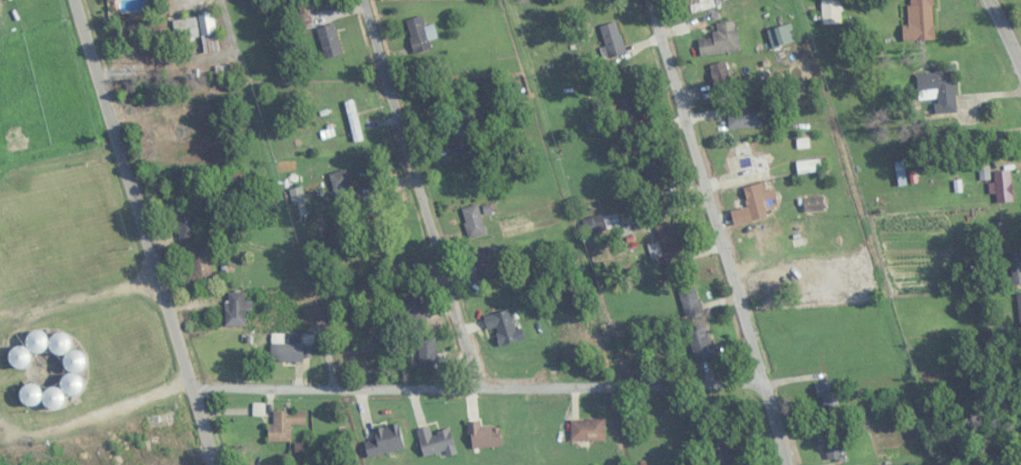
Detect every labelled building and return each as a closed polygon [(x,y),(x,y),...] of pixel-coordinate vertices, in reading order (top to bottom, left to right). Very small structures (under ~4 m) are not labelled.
[(708,6),(706,0),(688,0),(692,11),(708,6)] [(821,24),(840,24),(840,0),(821,0),(821,24)] [(908,39),(934,39),(933,0),(908,0),(908,39)] [(172,20),(175,41),(205,37),(205,34),(215,33),(213,15),(172,20)] [(437,38),(433,24),(424,26),(422,16),(405,20),(414,54),(431,49),(429,41),(437,38)] [(626,51),(615,21),(597,28),(608,58),(626,51)] [(699,55),(739,51),(736,21),(714,23),(715,38),(697,40),(699,55)] [(795,41),(791,23),(767,29),(771,46),(795,41)] [(342,53),(334,24),(316,29),(324,58),(342,53)] [(710,64),(714,87),(731,84),(726,61),(710,64)] [(954,66),(934,66),(934,72),(917,72),(917,99),(954,98),(954,66)] [(642,134),(635,95),(612,99),(620,138),(642,134)] [(363,139),(352,99),(343,101),(354,142),(363,139)] [(728,109),(728,127),(761,127),(761,109),(728,109)] [(446,125),(454,155),(471,150),(462,121),(446,125)] [(748,141),(732,144),(738,176),(769,171),(765,154),(751,157),(748,141)] [(820,171),(820,159),(797,159),(797,171),(820,171)] [(995,184),(994,184),(995,201),(1013,200),(1011,169),(994,170),(995,184)] [(337,188),(349,188),(348,170),(336,171),(337,188)] [(766,217),(764,207),(778,204),(774,188),(766,189),(765,181),(743,186),(748,206),(730,210),(734,225),(766,217)] [(289,188),(292,203),(305,201),(301,186),(289,188)] [(823,196),(802,196),(802,210),(823,210),(823,196)] [(171,206),(179,242),(198,238),(191,202),(171,206)] [(486,234),(478,203),(461,208),(469,238),(486,234)] [(585,233),(618,229),(616,214),(583,217),(585,233)] [(664,255),(666,263),(684,259),(675,221),(655,225),(659,243),(648,245),(651,258),(664,255)] [(480,278),(499,273),(491,246),(472,251),(480,278)] [(1009,251),(1014,283),(1020,282),(1020,249),(1009,251)] [(210,285),(209,251),(191,251),(191,270),(182,270),(182,285),(210,285)] [(684,314),(702,310),(696,284),(678,288),(684,314)] [(245,310),(264,310),(264,300),(244,300),(244,291),(226,291),(226,325),(245,325),(245,310)] [(427,321),(417,291),(399,297),(409,327),(427,321)] [(524,339),(521,327),(515,329),(510,308),(483,316),(488,331),(494,330),(498,345),(524,339)] [(695,360),(713,355),(705,324),(687,329),(695,360)] [(418,337),(418,368),(436,368),(436,337),(418,337)] [(302,343),(270,343),(270,361),(302,361),(302,343)] [(838,409),(834,381),(816,384),(820,412),(838,409)] [(267,424),(267,441),(291,441),(291,425),(305,425),(305,411),(272,411),(272,424),(267,424)] [(570,441),(605,441),(605,419),(570,419),(570,441)] [(469,421),(470,448),(501,446),(500,426),(480,427),(480,420),(469,421)] [(403,450),(399,425),(364,430),(368,455),(403,450)] [(423,456),(444,451),(445,456),(456,453),(450,428),(431,433),(429,426),(417,429),(423,456)] [(824,438),(826,460),(843,459),(841,436),(824,438)] [(728,443),(711,448),(715,464),(734,464),(728,443)]
